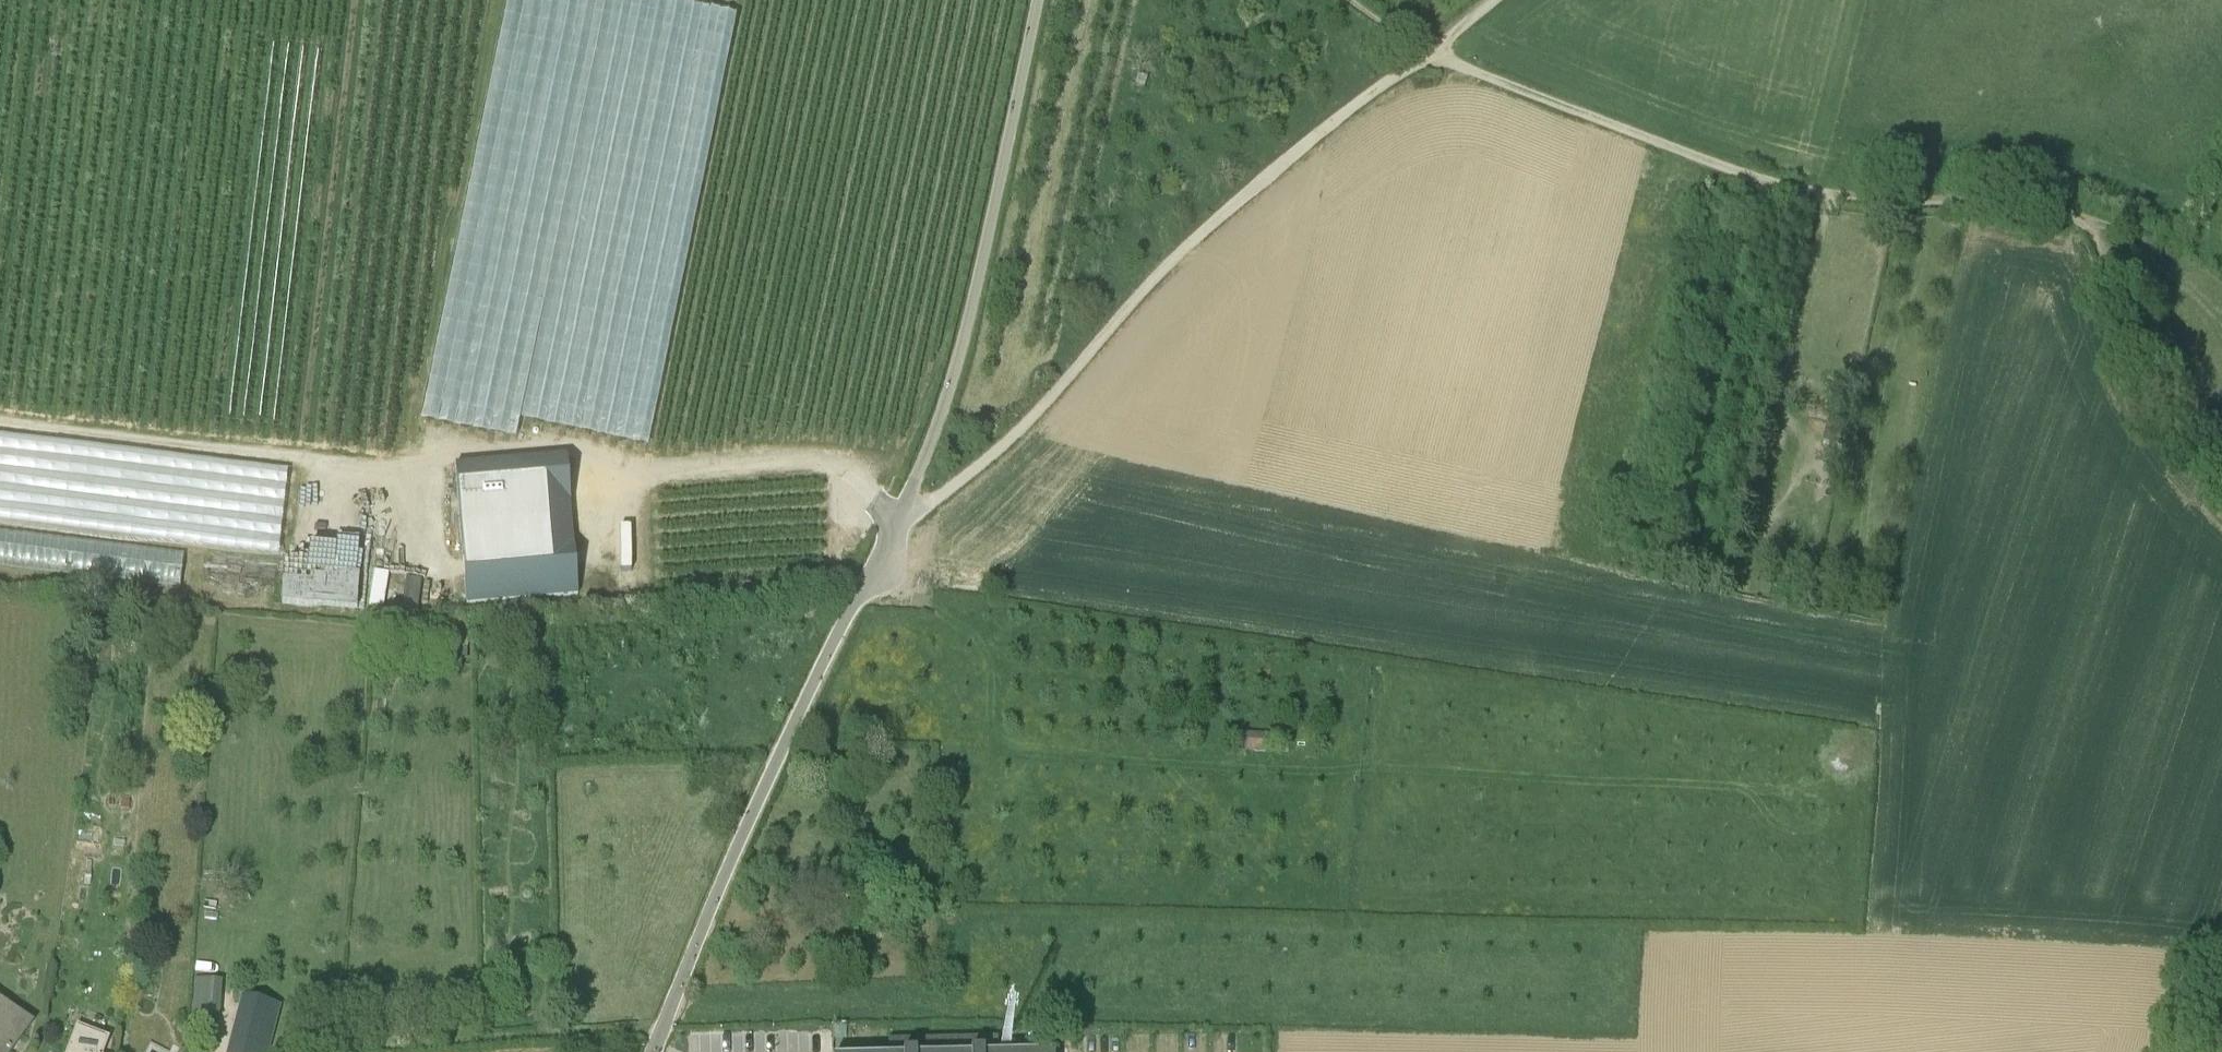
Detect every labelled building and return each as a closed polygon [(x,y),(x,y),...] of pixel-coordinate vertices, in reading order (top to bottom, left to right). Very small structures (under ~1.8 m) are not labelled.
[(433,420),(650,454),(665,357),(654,309),(617,365),(601,297),(596,306),(591,285),(574,310),(568,286),(522,279),(508,299),(499,261),(495,260),(499,237),(465,232),(515,220),(518,197),(510,209),(496,148),(558,56),(571,113),(656,93),(657,85),(691,108),(682,167),(698,142),(708,182),(735,8),(685,0),(499,0),(433,420)] [(290,467),(0,435),(0,564),(184,583),(188,546),(281,556),(290,467)] [(455,466),(467,604),(578,594),(573,545),(572,545),(569,502),(569,501),(570,501),(566,456),(455,466)] [(285,607),(361,610),(363,553),(287,550),(285,607)] [(1244,731),(1243,749),(1260,750),(1261,732),(1244,731)] [(124,961),(136,962),(137,951),(125,950),(124,961)] [(33,1021),(0,999),(0,1051),(11,1051),(33,1021)] [(274,1028),(239,1019),(230,1051),(268,1051),(274,1028)] [(70,1051),(104,1051),(109,1039),(80,1028),(70,1051)] [(996,1036),(887,1039),(887,1051),(996,1051),(996,1036)]
